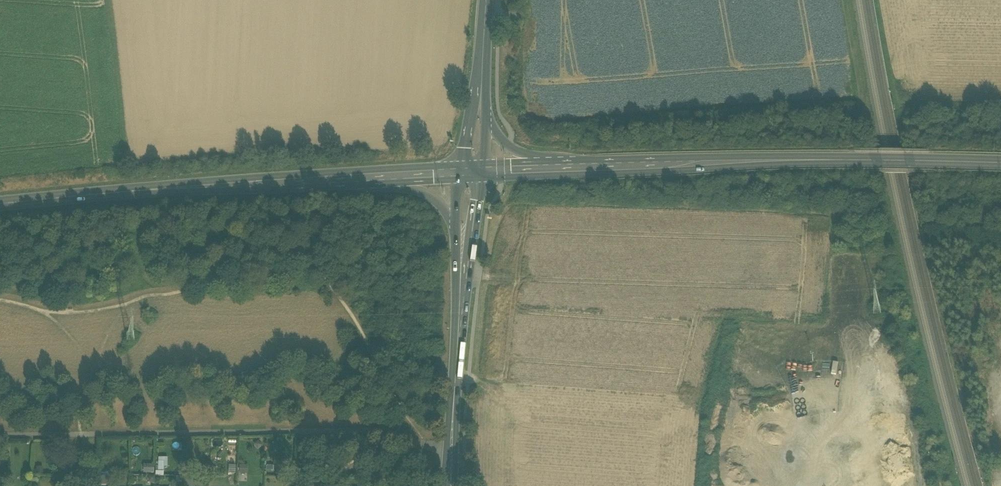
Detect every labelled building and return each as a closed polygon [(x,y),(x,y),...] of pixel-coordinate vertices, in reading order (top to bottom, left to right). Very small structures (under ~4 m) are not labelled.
[(159,457),(158,468),(167,469),(167,457),(159,457)] [(143,473),(154,472),(153,464),(143,464),(143,473)]
